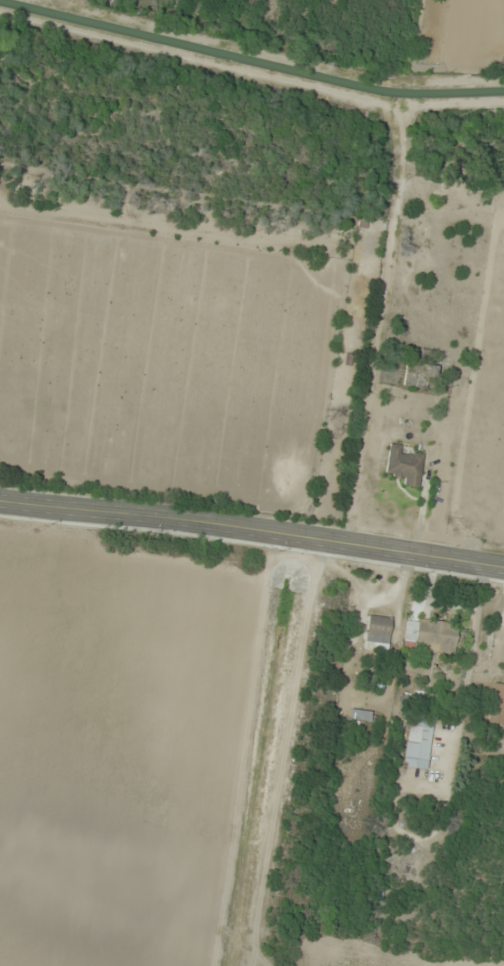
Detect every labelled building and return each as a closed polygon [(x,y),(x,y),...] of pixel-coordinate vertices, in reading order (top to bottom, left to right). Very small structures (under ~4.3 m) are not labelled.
[(403,384),(434,389),(437,366),(406,362),(403,384)] [(385,473),(402,475),(401,485),(419,487),(422,456),(403,454),(403,445),(388,444),(385,473)] [(387,651),(392,618),(368,614),(363,648),(387,651)] [(403,640),(413,641),(412,649),(454,653),(457,623),(405,617),(403,640)] [(501,723),(502,714),(503,715),(503,684),(493,683),(487,721),(501,723)] [(432,719),(408,715),(401,766),(425,770),(432,719)]
